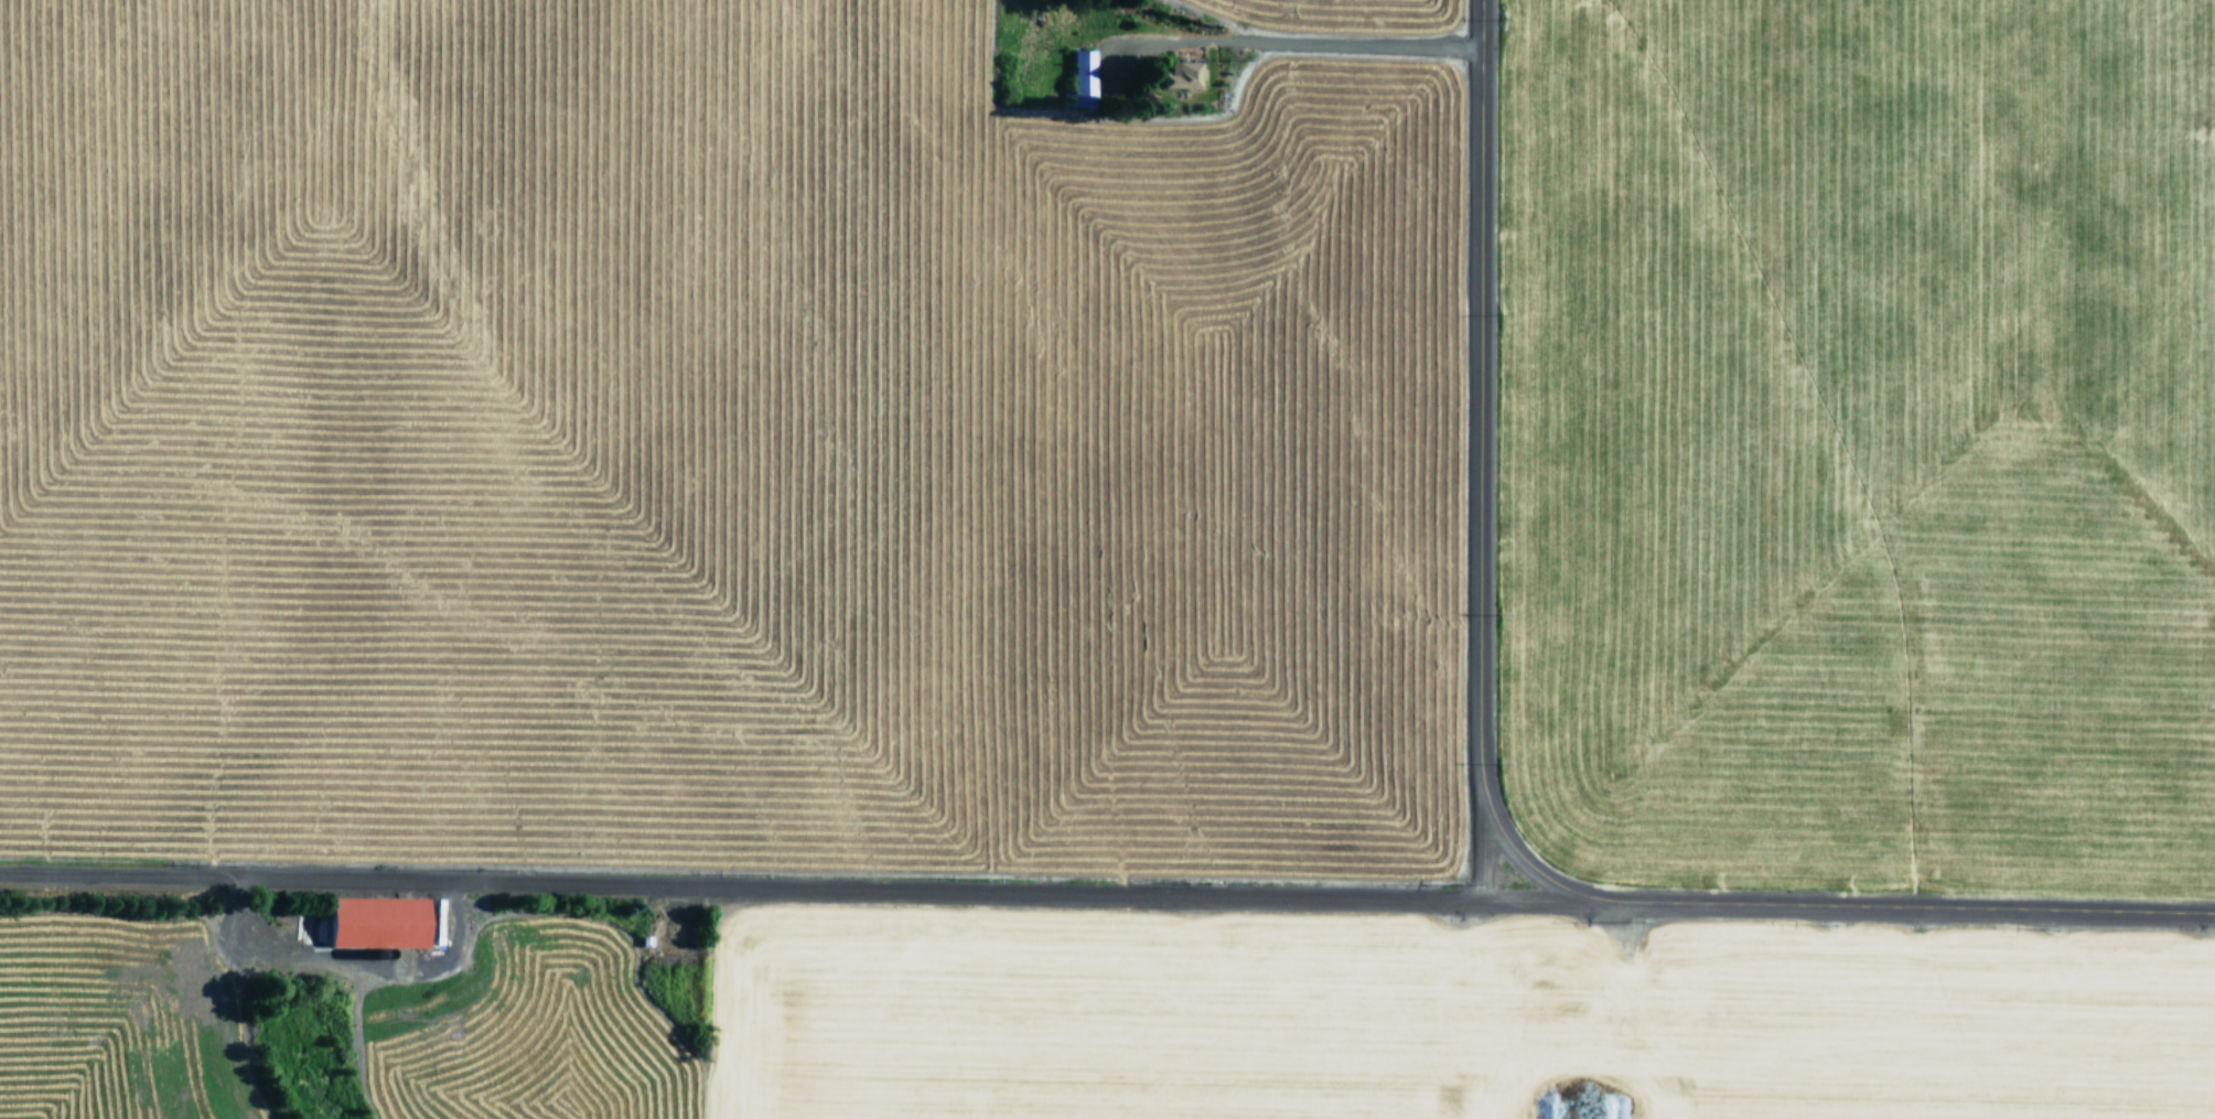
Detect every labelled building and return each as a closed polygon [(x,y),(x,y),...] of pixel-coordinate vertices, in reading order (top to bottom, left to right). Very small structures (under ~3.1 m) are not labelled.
[(1091,100),(1091,51),(1069,51),(1069,100),(1091,100)]
